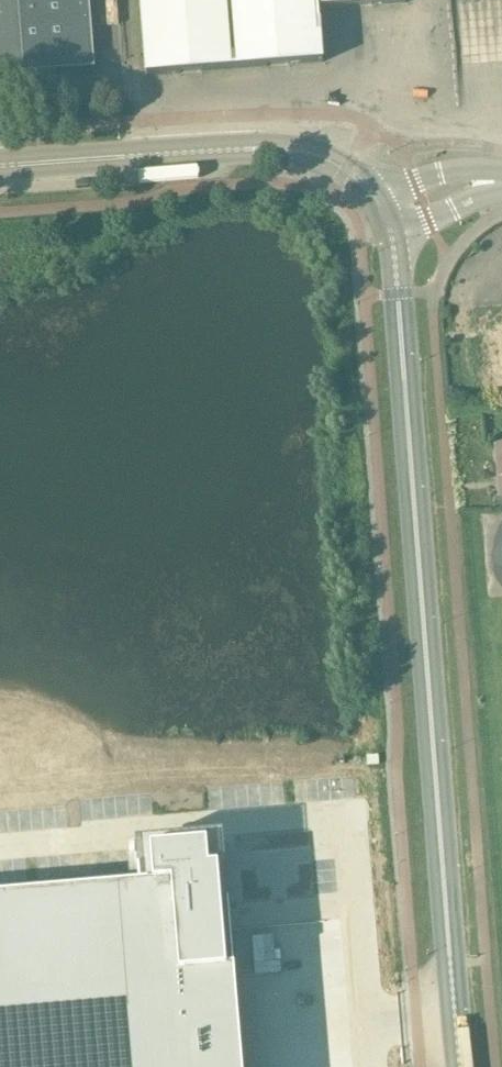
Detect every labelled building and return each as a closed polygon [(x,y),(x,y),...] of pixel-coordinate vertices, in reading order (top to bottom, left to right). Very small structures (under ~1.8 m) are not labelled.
[(94,69),(88,0),(0,0),(0,76),(94,69)] [(146,77),(293,65),(322,63),(318,11),(318,0),(141,0),(146,77)] [(318,11),(406,4),(406,0),(318,0),(318,11)] [(224,842),(137,849),(140,891),(0,902),(0,1066),(243,1066),(224,842)]
